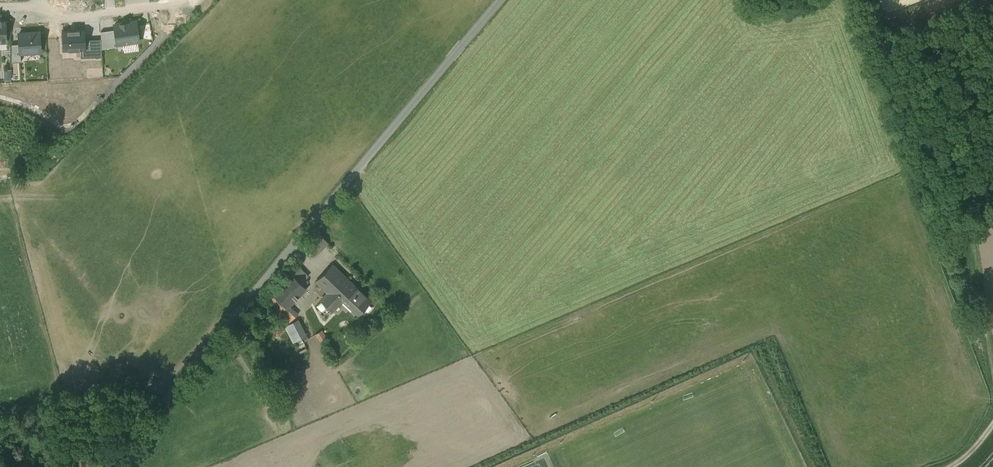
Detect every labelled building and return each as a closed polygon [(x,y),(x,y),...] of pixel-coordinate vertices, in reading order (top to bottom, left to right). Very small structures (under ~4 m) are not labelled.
[(927,9),(931,18),(969,3),(969,4),(980,0),(951,0),(927,9)] [(137,41),(139,41),(136,21),(114,25),(115,30),(117,44),(118,44),(123,44),(137,41)] [(85,30),(62,31),(63,51),(81,50),(81,58),(86,58),(86,40),(85,30)] [(115,30),(101,32),(101,39),(102,49),(118,47),(118,44),(117,44),(115,30)] [(41,51),(40,32),(19,34),(19,44),(20,53),(41,51)] [(86,40),(86,58),(102,57),(102,49),(101,39),(86,40)] [(137,41),(123,44),(124,52),(138,50),(137,41)] [(19,44),(12,44),(12,62),(21,62),(21,53),(20,53),(19,44)] [(328,242),(320,234),(307,246),(315,254),(328,242)] [(371,301),(333,264),(316,281),(327,293),(321,300),(332,311),(343,300),(346,303),(347,302),(359,314),(371,301)] [(299,267),(292,274),(301,283),(308,275),(299,267)] [(301,283),(292,274),(273,294),(287,308),(289,306),(306,289),(301,283)] [(287,308),(273,294),(267,300),(289,321),(297,314),(289,306),(287,308)] [(299,320),(294,322),(302,337),(307,334),(299,320)] [(294,341),(302,337),(294,322),(286,326),(294,341)] [(316,333),(321,341),(328,337),(323,329),(316,333)]
